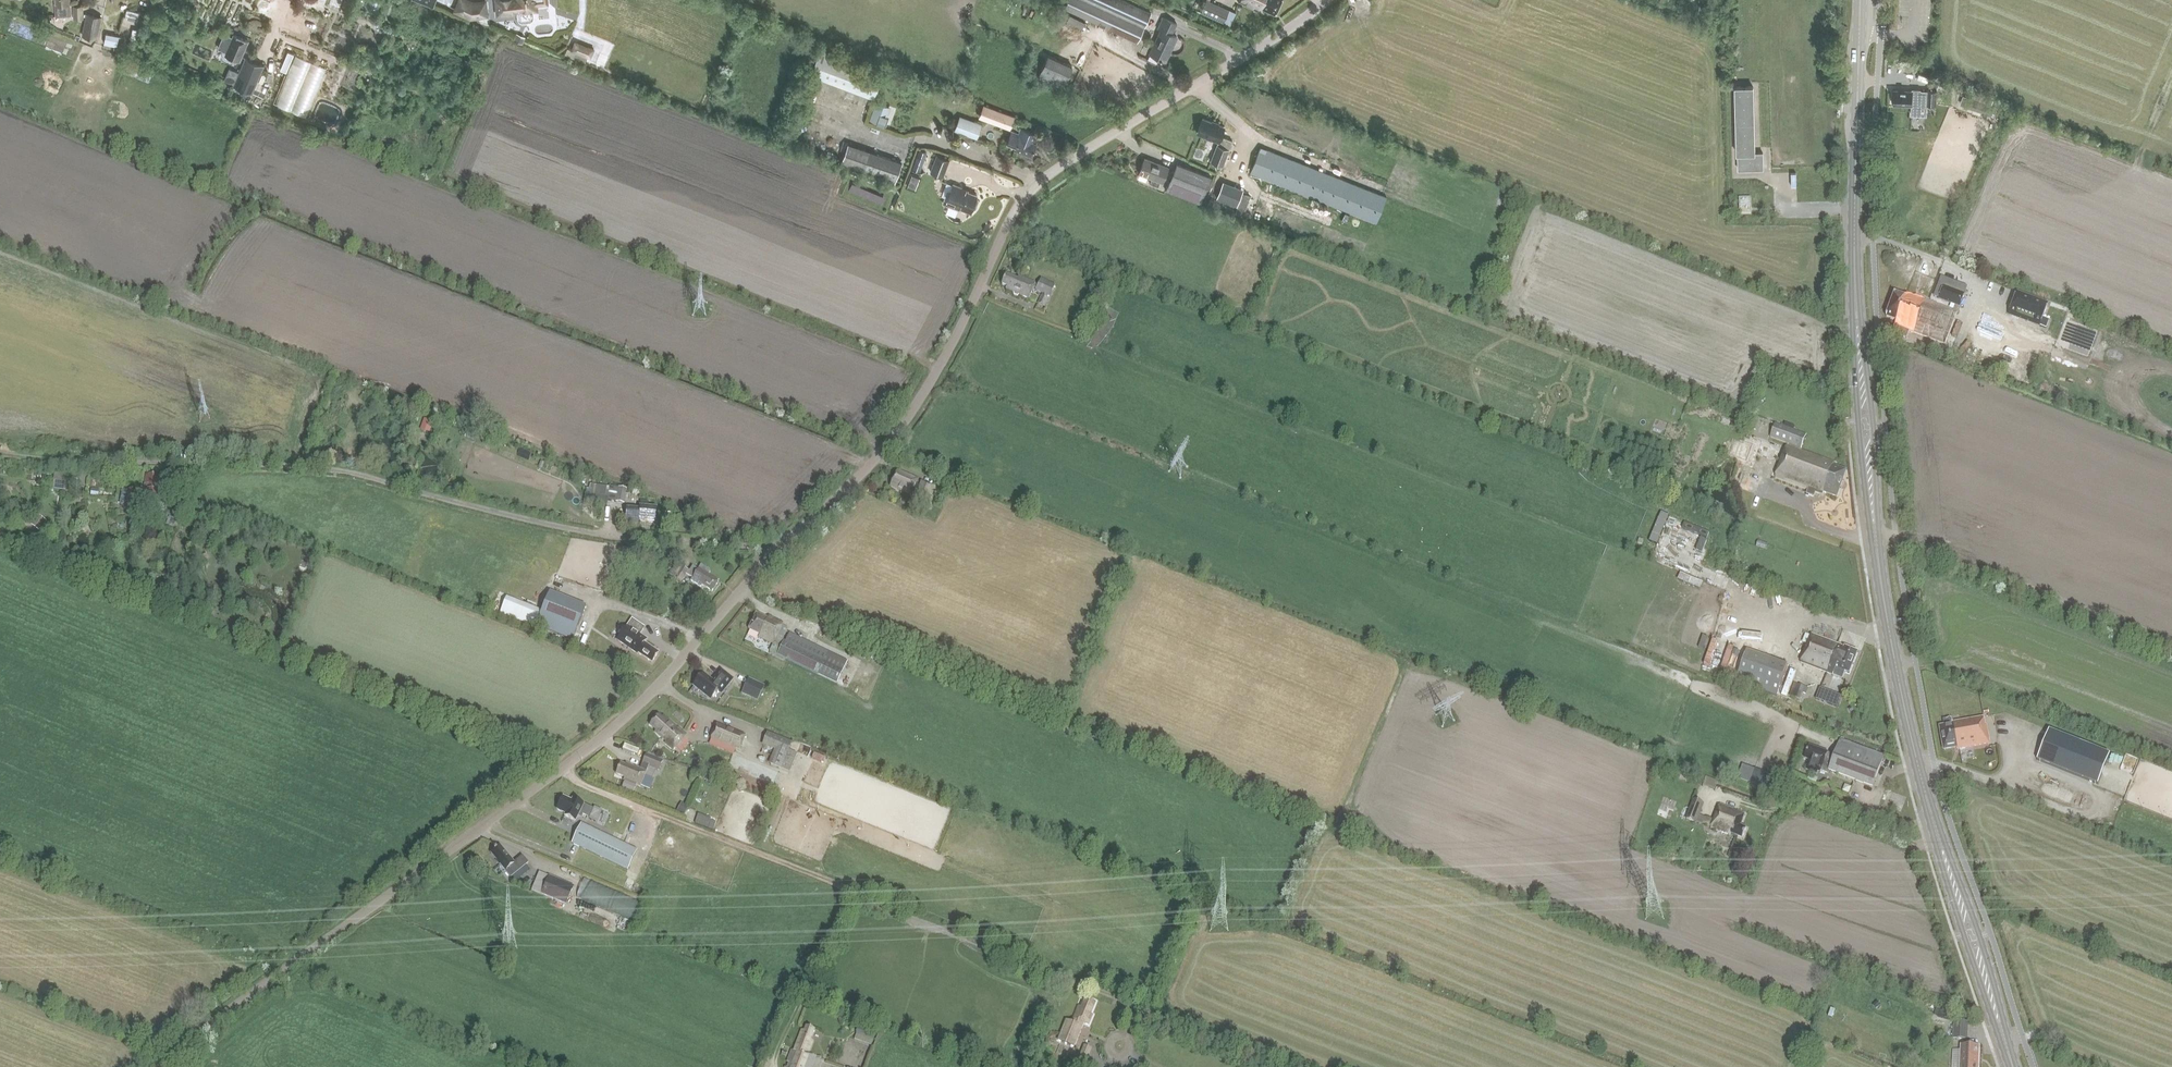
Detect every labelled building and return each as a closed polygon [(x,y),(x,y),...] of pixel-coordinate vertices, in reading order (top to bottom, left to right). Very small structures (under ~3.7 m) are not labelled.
[(55,3),(54,4),(56,16),(71,15),(70,0),(54,0),(55,3)] [(485,1),(472,3),(467,0),(459,0),(455,10),(470,17),(486,15),(485,1)] [(546,3),(546,0),(495,0),(497,14),(517,12),(518,20),(519,20),(520,21),(521,22),(522,22),(530,21),(532,20),(532,19),(533,18),(533,15),(533,11),(536,10),(535,4),(546,3)] [(1064,10),(1137,42),(1150,13),(1121,0),(1068,0),(1064,10)] [(1238,1),(1260,11),(1261,8),(1275,14),(1281,0),(1238,0),(1238,1)] [(1214,19),(1217,10),(1203,4),(1200,13),(1214,19)] [(83,19),(82,5),(72,6),(73,19),(83,19)] [(98,39),(102,17),(87,14),(83,36),(98,39)] [(1070,15),(1067,21),(1083,28),(1085,22),(1070,15)] [(1162,17),(1157,28),(1161,30),(1150,53),(1166,61),(1176,37),(1171,34),(1176,24),(1162,17)] [(117,46),(119,36),(106,33),(104,44),(117,46)] [(239,61),(248,41),(233,35),(232,38),(224,34),(218,48),(226,52),(225,55),(239,61)] [(516,34),(513,40),(522,43),(525,37),(516,34)] [(275,46),(287,51),(290,45),(278,39),(275,46)] [(567,48),(564,54),(585,63),(587,58),(591,59),(595,49),(575,40),(571,50),(567,48)] [(296,54),(277,104),(309,116),(328,66),(296,54)] [(1038,77),(1062,88),(1073,67),(1049,56),(1038,77)] [(245,58),(234,85),(252,93),(264,66),(245,58)] [(1738,154),(1738,170),(1763,169),(1762,153),(1754,154),(1753,87),(1735,87),(1737,154),(1738,154)] [(1894,90),(1893,104),(1912,105),(1911,115),(1919,115),(1919,105),(1936,106),(1936,91),(1927,90),(1927,91),(1920,91),(1920,90),(1912,89),(1912,91),(1894,90)] [(1992,112),(1995,113),(1997,108),(1994,106),(1971,98),(1968,108),(1991,116),(1992,112)] [(876,101),(869,120),(881,124),(888,105),(876,101)] [(1014,116),(983,105),(978,118),(1009,129),(1014,116)] [(977,140),(982,125),(959,116),(953,131),(977,140)] [(1232,141),(1220,136),(1224,127),(1203,118),(1197,133),(1218,142),(1210,161),(1222,166),(1232,141)] [(1011,133),(1008,140),(1016,144),(1014,149),(1031,155),(1036,143),(1034,142),(1037,134),(1021,128),(1017,136),(1011,133)] [(848,144),(841,164),(894,183),(902,163),(848,144)] [(1250,172),(1376,222),(1386,197),(1260,147),(1250,172)] [(949,160),(936,155),(929,172),(943,177),(949,160)] [(1168,167),(1144,158),(1139,173),(1152,178),(1150,183),(1158,186),(1160,181),(1162,182),(1168,167)] [(912,167),(921,169),(923,162),(915,159),(912,167)] [(1204,195),(1211,177),(1177,163),(1166,190),(1200,204),(1204,195)] [(917,188),(921,176),(913,173),(909,186),(917,188)] [(884,205),(888,196),(854,182),(850,191),(884,205)] [(974,200),(976,195),(962,189),(962,187),(953,184),(950,192),(947,191),(942,203),(958,209),(958,207),(970,212),(972,207),(975,208),(977,201),(974,200)] [(1242,192),(1234,188),(1228,203),(1236,206),(1242,192)] [(1739,198),(1739,214),(1751,213),(1750,198),(1739,198)] [(1006,275),(1002,285),(1007,287),(1006,290),(1029,299),(1035,283),(1019,277),(1018,279),(1006,275)] [(1042,294),(1048,297),(1049,297),(1055,284),(1041,278),(1035,290),(1042,294)] [(1944,285),(1938,299),(1943,301),(1958,307),(1959,307),(1965,293),(1944,285)] [(1896,321),(1892,331),(1900,334),(1902,328),(1945,344),(1957,311),(1907,292),(1905,297),(1895,293),(1886,317),(1896,321)] [(2018,293),(2009,315),(2039,326),(2046,328),(2049,320),(2043,317),(2047,304),(2018,293)] [(1042,295),(1037,303),(1043,306),(1048,297),(1042,294),(1042,295)] [(422,430),(432,432),(434,420),(425,418),(422,430)] [(1801,450),(1806,435),(1775,423),(1770,437),(1788,443),(1775,477),(1807,489),(1806,493),(1814,496),(1815,493),(1822,495),(1824,492),(1836,496),(1846,470),(1833,466),(1834,462),(1801,450)] [(1737,436),(1733,448),(1749,453),(1753,441),(1737,436)] [(917,493),(915,498),(929,503),(935,486),(922,481),(919,487),(915,485),(917,480),(897,471),(891,486),(911,494),(912,491),(917,493)] [(67,490),(69,476),(46,472),(44,487),(67,490)] [(159,507),(162,491),(158,490),(160,475),(149,473),(149,474),(146,474),(143,492),(123,490),(121,504),(126,504),(125,510),(134,511),(136,497),(142,498),(141,504),(159,507)] [(591,495),(599,497),(601,486),(592,485),(591,495)] [(616,502),(624,504),(626,490),(619,488),(610,486),(610,488),(608,500),(616,502)] [(655,522),(657,509),(648,508),(649,503),(641,502),(640,511),(627,509),(626,523),(640,524),(640,521),(655,522)] [(40,529),(48,520),(41,514),(33,523),(40,529)] [(1661,530),(1666,519),(1662,517),(1657,528),(1661,530)] [(1766,550),(1768,543),(1758,540),(1756,547),(1766,550)] [(201,553),(193,556),(196,562),(203,559),(201,553)] [(675,564),(669,574),(681,582),(686,575),(692,578),(691,580),(700,587),(702,585),(712,591),(717,581),(707,575),(709,572),(709,570),(700,564),(697,569),(692,567),(689,571),(675,564)] [(535,626),(572,640),(586,606),(549,592),(535,626)] [(1751,604),(1752,599),(1731,595),(1730,600),(1751,604)] [(767,619),(757,613),(749,629),(760,634),(759,637),(773,644),(770,651),(838,684),(848,662),(787,632),(788,628),(782,625),(783,623),(768,617),(767,619)] [(643,641),(646,637),(638,632),(643,625),(630,617),(616,639),(636,651),(637,651),(652,660),(658,650),(643,641)] [(1857,652),(1844,647),(1811,634),(1800,662),(1833,675),(1842,679),(1845,671),(1849,673),(1857,652)] [(1776,695),(1788,664),(1771,658),(1759,689),(1776,695)] [(721,694),(724,691),(733,679),(721,670),(712,682),(703,675),(696,684),(712,697),(716,691),(721,694)] [(765,686),(749,678),(741,693),(758,701),(765,686)] [(1794,682),(1792,695),(1803,697),(1806,685),(1794,682)] [(1975,708),(1991,714),(1994,706),(1978,700),(1975,708)] [(666,743),(665,744),(672,750),(685,735),(678,729),(677,730),(663,717),(661,719),(658,717),(650,725),(657,731),(655,733),(666,743)] [(1957,747),(1957,749),(1989,743),(1986,725),(1985,725),(1983,717),(1953,722),(1952,718),(1943,720),(1945,726),(1940,727),(1944,749),(1957,747)] [(710,739),(739,751),(746,735),(717,723),(710,739)] [(2109,755),(2049,731),(2037,760),(2098,784),(2109,755)] [(762,745),(774,750),(769,763),(782,769),(792,742),(767,733),(762,745)] [(1883,755),(1840,739),(1835,753),(1834,753),(1831,754),(1809,746),(1805,758),(1810,761),(1807,770),(1817,774),(1819,770),(1828,774),(1829,771),(1873,786),(1881,765),(1879,764),(1883,755)] [(623,751),(620,756),(636,764),(639,759),(623,751)] [(663,761),(646,754),(642,764),(659,771),(663,761)] [(624,778),(623,781),(640,787),(646,772),(648,766),(642,764),(640,769),(625,764),(624,766),(620,765),(616,775),(624,778)] [(713,771),(717,773),(720,770),(720,766),(716,764),(712,766),(713,771)] [(1762,786),(1769,789),(1774,777),(1767,774),(1762,786)] [(1705,785),(1717,789),(1720,781),(1708,776),(1705,785)] [(636,786),(625,781),(621,791),(632,796),(636,786)] [(574,821),(578,813),(587,817),(591,808),(582,804),(572,799),(571,801),(562,797),(556,810),(565,814),(564,816),(574,821)] [(1697,822),(1700,815),(1704,804),(1694,800),(1687,818),(1697,822)] [(1740,825),(1744,814),(1738,812),(1737,813),(1732,811),(1733,810),(1720,805),(1711,828),(1730,835),(1730,833),(1742,837),(1746,828),(1740,825)] [(699,815),(697,825),(715,829),(717,819),(699,815)] [(572,844),(628,870),(637,850),(582,824),(572,844)] [(501,846),(492,853),(491,853),(511,878),(529,864),(523,856),(515,863),(501,846)] [(566,905),(574,886),(549,876),(541,894),(566,905)] [(636,921),(644,903),(586,878),(578,896),(636,921)] [(643,886),(655,891),(657,886),(645,881),(643,886)] [(1096,1002),(1086,998),(1082,1007),(1080,1005),(1073,1022),(1067,1020),(1059,1040),(1075,1046),(1084,1023),(1088,1025),(1093,1014),(1091,1014),(1096,1002)] [(1939,1010),(1937,1016),(1951,1021),(1953,1014),(1939,1010)] [(1954,1021),(1953,1039),(1962,1039),(1966,1040),(1967,1022),(1954,1021)] [(859,1024),(856,1033),(868,1037),(873,1039),(877,1030),(859,1024)] [(813,1041),(810,1040),(815,1029),(807,1026),(805,1031),(802,1030),(794,1050),(792,1049),(787,1061),(789,1062),(788,1066),(785,1066),(812,1066),(817,1056),(808,1053),(813,1041)] [(1078,1061),(1085,1064),(1092,1049),(1085,1046),(1078,1061)] [(1979,1047),(1962,1046),(1961,1066),(1978,1066),(1979,1047)]
